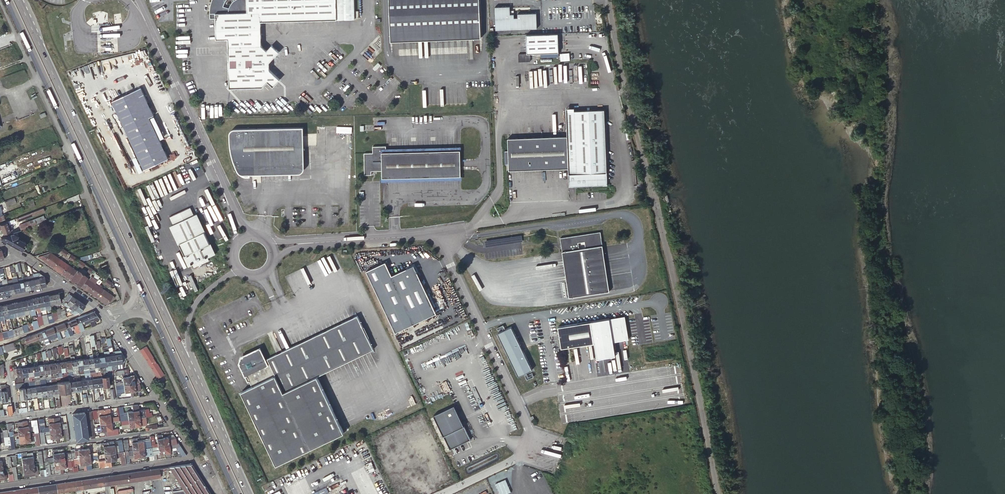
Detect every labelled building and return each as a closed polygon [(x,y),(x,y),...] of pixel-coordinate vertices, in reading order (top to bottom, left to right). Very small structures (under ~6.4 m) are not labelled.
[(209,4),(208,10),(208,15),(208,18),(214,17),(215,38),(226,38),(228,87),(261,86),(265,81),(271,86),(278,78),(266,69),(266,61),(276,51),(269,44),(264,49),(259,44),(259,21),(335,20),(335,0),(210,0),(209,4)] [(335,20),(353,20),(353,0),(335,0),(335,20)] [(391,41),(481,38),(480,0),(389,0),(391,41)] [(495,6),(495,18),(503,17),(503,29),(518,28),(518,17),(514,17),(514,13),(510,13),(510,10),(510,6),(495,6)] [(518,17),(518,28),(537,28),(536,12),(518,13),(518,17)] [(556,34),(525,35),(525,45),(525,54),(539,53),(539,57),(557,57),(556,44),(556,34)] [(140,88),(113,100),(126,128),(145,169),(167,159),(148,118),(153,116),(140,88)] [(607,185),(604,109),(574,110),(566,111),(567,136),(508,138),(508,150),(509,163),(509,170),(568,168),(569,186),(607,185)] [(304,125),(235,127),(233,127),(232,128),(231,128),(230,130),(230,131),(230,133),(231,146),(234,160),(236,166),(240,171),(242,172),(245,173),(250,173),(250,165),(297,164),(296,133),(304,132),(304,125)] [(304,168),(305,166),(304,132),(296,133),(297,164),(250,165),(250,173),(299,172),(302,171),(303,171),(304,169),(304,168)] [(460,176),(460,149),(386,151),(386,148),(386,145),(372,145),(373,152),(364,153),(364,174),(371,174),(371,170),(382,169),(382,177),(460,176)] [(6,201),(4,201),(6,206),(16,202),(14,197),(6,201)] [(189,203),(169,212),(173,220),(170,221),(189,261),(214,249),(195,210),(193,211),(189,203)] [(31,212),(26,214),(27,218),(44,212),(43,208),(31,212)] [(19,225),(20,229),(30,225),(29,221),(19,225)] [(1,229),(3,233),(9,231),(8,229),(11,228),(10,224),(7,225),(6,222),(0,224),(0,229),(1,229)] [(600,231),(560,236),(569,297),(609,291),(600,231)] [(13,233),(0,238),(25,252),(27,248),(25,247),(27,244),(25,243),(16,237),(17,235),(13,233)] [(38,256),(53,267),(59,258),(50,252),(38,256)] [(59,258),(53,267),(62,273),(68,264),(59,258)] [(367,272),(395,331),(435,312),(413,266),(392,276),(385,263),(367,272)] [(70,279),(76,270),(68,264),(62,273),(70,279)] [(101,275),(92,269),(89,273),(98,278),(101,275)] [(70,279),(80,286),(86,277),(87,277),(77,270),(76,270),(70,279)] [(37,273),(32,274),(32,275),(36,288),(41,286),(37,273)] [(39,273),(37,273),(41,286),(46,285),(44,276),(39,273)] [(25,290),(30,289),(27,276),(24,277),(24,274),(22,274),(22,277),(25,290)] [(36,288),(32,275),(27,276),(30,289),(36,288)] [(80,286),(89,292),(95,283),(97,280),(91,276),(89,279),(86,277),(80,286)] [(15,292),(20,291),(17,279),(17,277),(11,278),(12,279),(15,292)] [(4,294),(10,293),(7,280),(6,279),(1,280),(2,282),(4,294)] [(10,293),(15,292),(12,279),(7,280),(10,293)] [(95,283),(89,292),(97,298),(103,289),(95,283)] [(112,300),(114,297),(103,289),(97,298),(106,304),(108,301),(110,302),(112,300)] [(53,294),(55,305),(61,304),(60,299),(63,298),(62,292),(53,294)] [(68,293),(68,294),(64,299),(68,301),(66,303),(65,302),(64,305),(68,308),(69,308),(70,306),(71,306),(76,299),(68,293)] [(37,297),(32,299),(35,310),(37,310),(38,313),(41,312),(40,310),(37,297)] [(80,302),(76,299),(71,306),(70,306),(69,308),(72,311),(73,311),(75,309),(80,302)] [(17,302),(11,303),(14,315),(15,317),(20,316),(17,302)] [(73,311),(72,311),(70,311),(72,315),(80,312),(85,305),(80,302),(75,309),(73,311)] [(93,311),(86,314),(89,322),(91,327),(94,325),(95,325),(92,320),(94,319),(95,320),(99,318),(97,315),(93,311)] [(244,391),(280,464),(348,432),(319,374),(376,347),(359,313),(270,356),(270,358),(268,359),(262,346),(245,354),(242,363),(250,381),(252,380),(255,386),(244,391)] [(78,317),(75,318),(77,324),(78,325),(80,331),(84,330),(81,324),(81,322),(84,321),(85,324),(89,322),(86,314),(78,317)] [(75,318),(64,323),(66,328),(67,330),(69,336),(72,334),(69,327),(77,324),(75,318)] [(590,321),(593,342),(608,340),(605,319),(590,321)] [(557,326),(560,347),(593,342),(590,321),(557,326)] [(64,322),(53,327),(55,332),(57,337),(58,340),(61,339),(58,331),(66,328),(64,323),(64,322)] [(532,371),(512,326),(505,329),(504,326),(497,329),(519,377),(532,371)] [(53,327),(44,330),(46,335),(48,340),(57,337),(55,332),(53,327)] [(36,333),(38,338),(44,336),(44,339),(45,339),(46,343),(47,344),(49,343),(49,342),(48,340),(46,335),(44,330),(36,333)] [(25,340),(26,343),(38,338),(36,333),(25,337),(21,339),(22,341),(25,340)] [(13,342),(3,345),(5,352),(15,348),(13,342)] [(146,346),(140,350),(159,378),(165,374),(146,346)] [(115,352),(115,354),(117,363),(123,362),(125,358),(120,350),(114,351),(115,352)] [(117,363),(115,354),(109,355),(110,359),(111,364),(112,366),(112,368),(113,370),(118,369),(118,366),(118,365),(117,363)] [(77,369),(78,373),(78,374),(84,374),(83,370),(82,371),(81,368),(83,368),(82,363),(82,359),(76,360),(77,369)] [(23,382),(23,380),(22,376),(21,367),(19,368),(19,366),(15,366),(16,371),(13,371),(13,374),(16,373),(16,377),(17,381),(14,382),(15,383),(17,383),(23,382)] [(129,384),(128,376),(127,375),(129,375),(128,372),(125,373),(125,369),(117,371),(114,373),(114,375),(122,374),(123,381),(119,381),(118,382),(115,383),(115,385),(129,384)] [(113,370),(107,370),(101,371),(101,373),(102,373),(103,373),(103,374),(101,374),(102,376),(102,378),(103,386),(103,388),(109,388),(109,385),(107,376),(112,376),(113,371),(113,370)] [(133,375),(128,376),(129,384),(138,382),(140,381),(138,378),(134,379),(133,375)] [(68,382),(68,381),(57,382),(57,383),(58,393),(70,391),(68,382)] [(15,383),(15,388),(18,388),(19,396),(18,396),(18,400),(25,400),(24,387),(23,383),(23,382),(17,383),(15,383)] [(138,382),(129,384),(130,391),(130,395),(130,397),(134,396),(133,391),(136,391),(136,393),(141,392),(139,385),(138,382)] [(0,385),(0,389),(0,391),(2,402),(2,403),(10,402),(10,399),(7,399),(6,390),(5,384),(0,385)] [(130,391),(129,384),(115,385),(117,395),(120,395),(120,393),(125,392),(130,391)] [(433,413),(449,447),(468,438),(452,404),(433,413)] [(138,405),(132,405),(133,411),(134,418),(139,418),(145,417),(144,409),(138,410),(138,405)] [(111,422),(117,421),(118,421),(118,417),(110,418),(109,409),(103,409),(105,423),(111,422)] [(122,420),(128,419),(134,418),(133,411),(127,412),(127,415),(123,415),(123,419),(122,419),(122,420)] [(88,439),(84,412),(72,414),(75,441),(88,439)] [(54,422),(55,430),(60,429),(65,429),(67,428),(67,427),(66,424),(60,425),(59,421),(59,417),(53,418),(54,422)] [(145,417),(139,418),(134,418),(135,426),(146,424),(145,417)] [(38,420),(40,432),(43,431),(45,431),(55,430),(54,422),(53,418),(47,418),(49,427),(44,428),(43,419),(38,420)] [(129,427),(135,426),(134,418),(128,419),(122,420),(121,420),(121,424),(129,423),(129,427)] [(111,422),(105,423),(106,430),(107,436),(118,434),(117,428),(112,429),(111,422)] [(105,436),(107,436),(106,430),(105,423),(99,423),(100,426),(97,427),(97,432),(99,431),(99,433),(102,432),(101,431),(104,431),(105,436)] [(65,429),(60,429),(55,430),(56,438),(56,443),(58,443),(58,437),(64,436),(65,441),(69,440),(67,428),(65,429)] [(55,430),(45,431),(46,439),(56,438),(55,430)] [(24,434),(18,435),(18,438),(16,438),(16,443),(25,442),(24,434)] [(24,434),(25,442),(34,441),(33,436),(30,437),(29,434),(25,434),(24,434)] [(163,445),(162,438),(162,435),(156,435),(157,443),(154,444),(153,436),(150,436),(150,439),(151,447),(163,445)] [(0,442),(1,441),(4,441),(5,445),(8,445),(7,437),(0,438),(0,442)] [(123,439),(125,451),(138,449),(137,441),(136,438),(131,438),(132,447),(128,447),(127,439),(123,439)] [(137,441),(138,449),(148,447),(151,447),(150,439),(137,441)] [(179,445),(178,442),(176,443),(164,444),(163,445),(165,453),(166,456),(170,456),(169,452),(170,452),(169,448),(177,446),(179,445)] [(158,450),(159,454),(165,453),(163,445),(151,447),(152,451),(158,450)] [(148,447),(138,449),(139,457),(145,456),(149,455),(148,454),(152,454),(152,451),(151,447),(148,447)] [(57,449),(59,460),(64,459),(68,459),(70,459),(69,453),(64,454),(63,448),(57,449)] [(74,449),(71,449),(72,458),(73,458),(82,457),(84,457),(83,449),(74,450),(74,449)] [(127,464),(133,463),(132,458),(139,457),(138,449),(125,451),(127,464)] [(43,450),(44,462),(46,462),(48,462),(53,461),(53,457),(47,458),(47,456),(46,450),(43,450)] [(115,452),(109,453),(111,461),(116,460),(116,457),(118,457),(120,456),(119,452),(117,452),(115,452)] [(22,463),(22,465),(28,464),(26,453),(21,454),(21,458),(19,458),(20,463),(22,463)] [(73,458),(72,458),(74,471),(77,471),(77,464),(79,464),(79,465),(83,465),(84,470),(86,470),(85,467),(84,457),(82,457),(73,458)] [(64,459),(59,460),(60,473),(62,473),(62,468),(68,467),(69,472),(72,472),(70,459),(68,459),(64,459)] [(200,476),(191,463),(170,466),(185,490),(188,493),(211,493),(200,476)] [(29,475),(35,474),(38,474),(37,466),(34,466),(33,464),(28,464),(29,475)] [(160,468),(69,481),(0,492),(0,493),(45,493),(103,485),(161,477),(160,468)]
